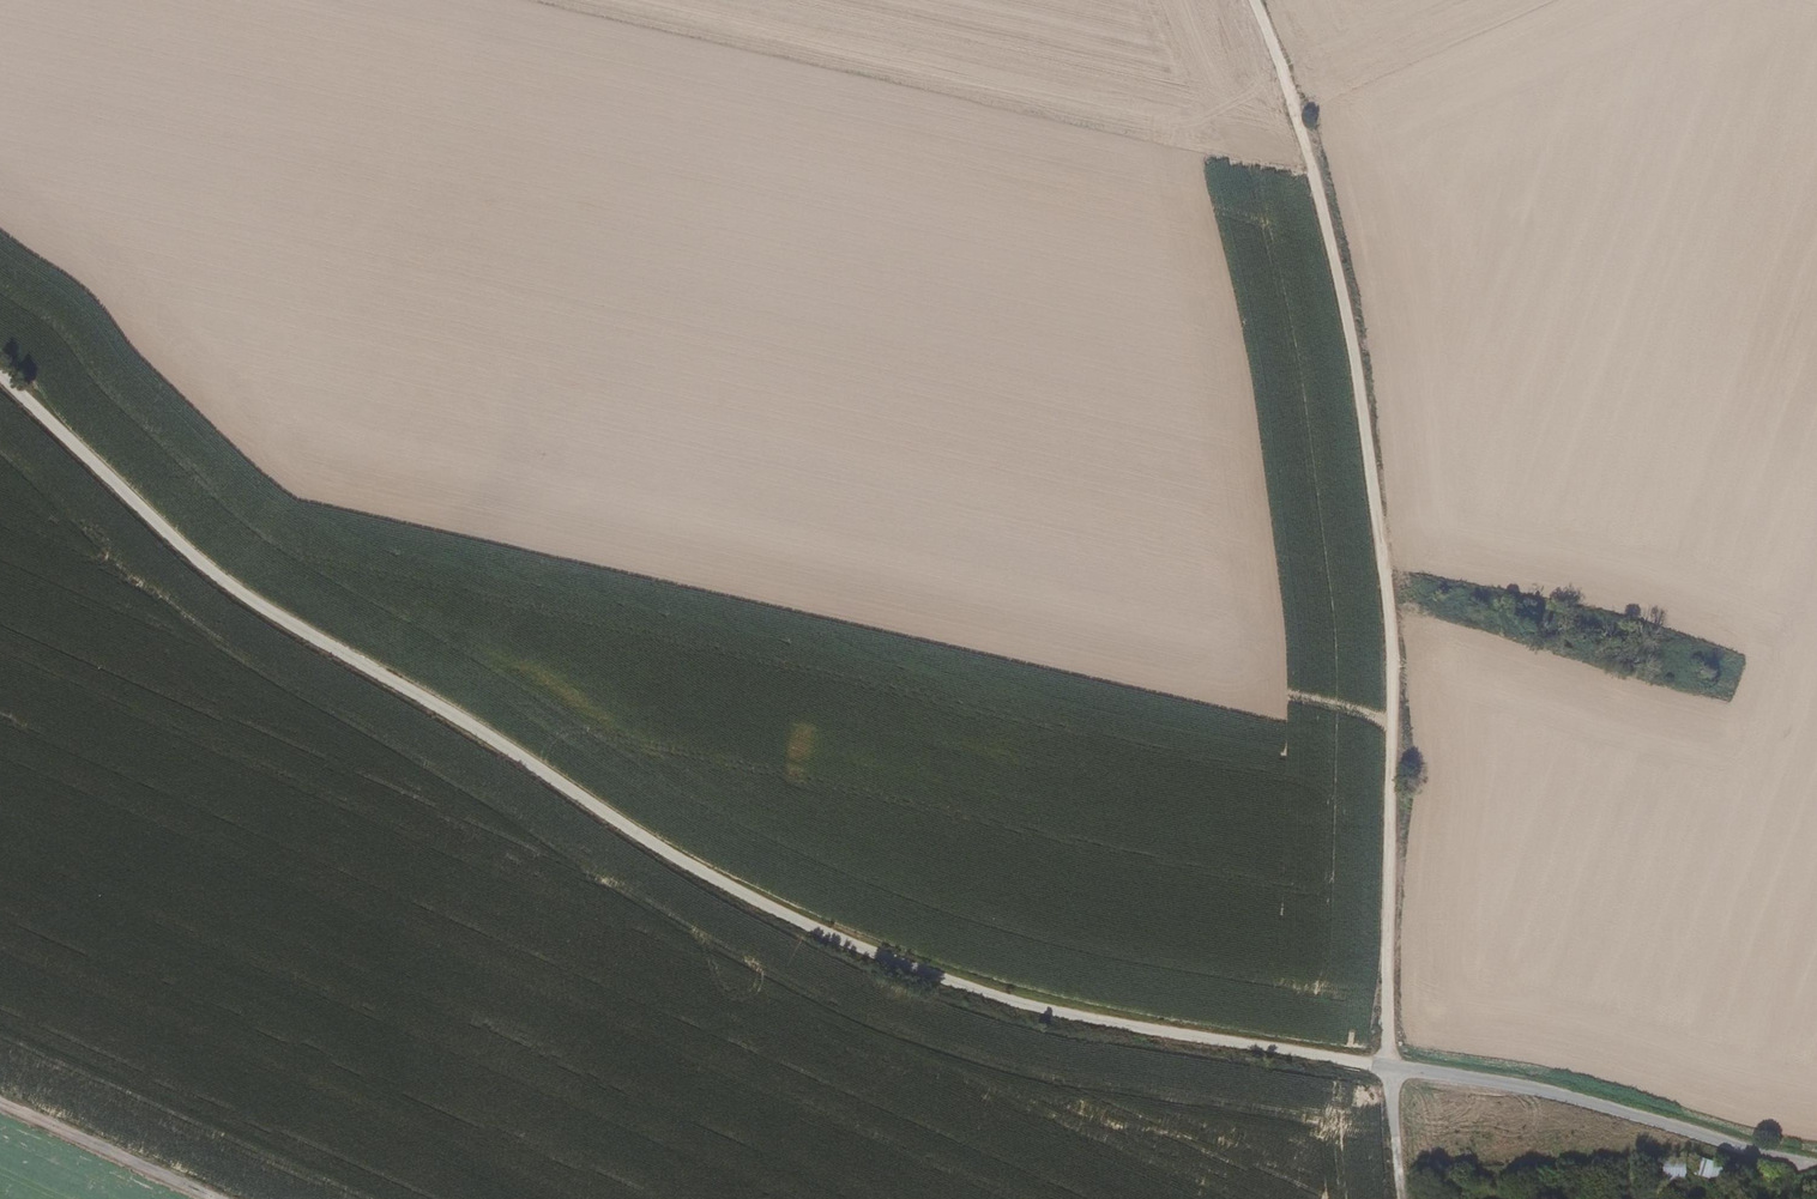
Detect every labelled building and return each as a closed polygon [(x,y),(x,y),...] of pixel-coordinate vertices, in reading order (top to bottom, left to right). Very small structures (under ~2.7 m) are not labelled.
[(1703,1159),(1699,1171),(1713,1175),(1717,1162),(1703,1159)] [(1662,1164),(1661,1181),(1685,1183),(1686,1165),(1662,1164)]
